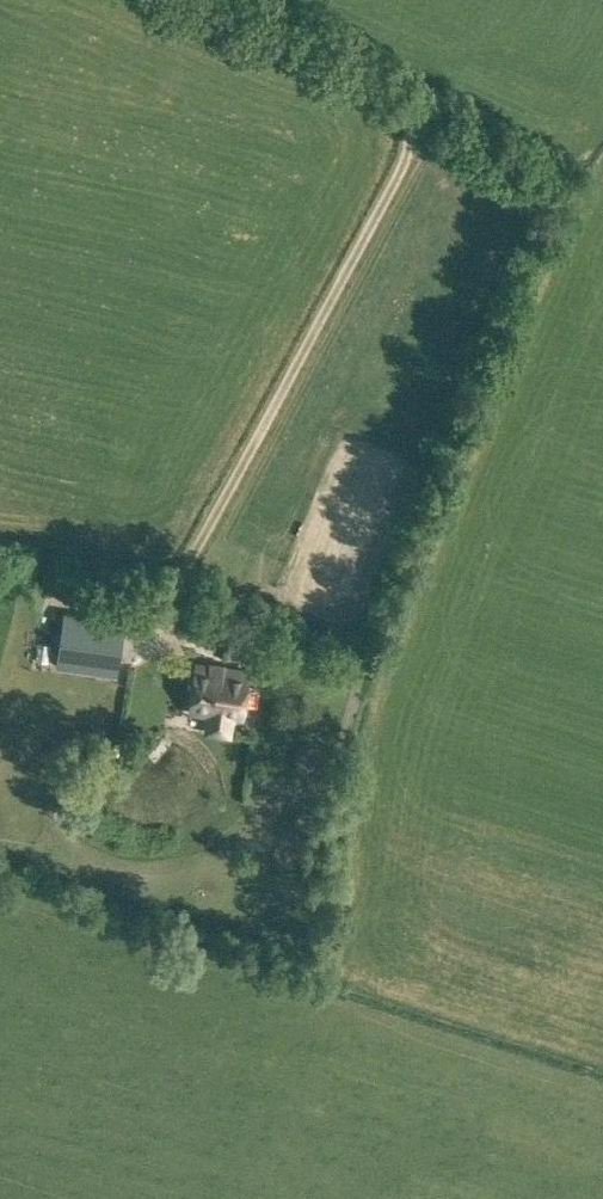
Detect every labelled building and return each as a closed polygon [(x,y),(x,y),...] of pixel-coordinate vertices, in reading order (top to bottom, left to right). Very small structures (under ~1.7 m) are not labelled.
[(63,615),(55,665),(117,674),(124,624),(63,615)] [(204,732),(231,736),(233,718),(241,719),(248,671),(196,663),(189,711),(206,714),(204,732)]
